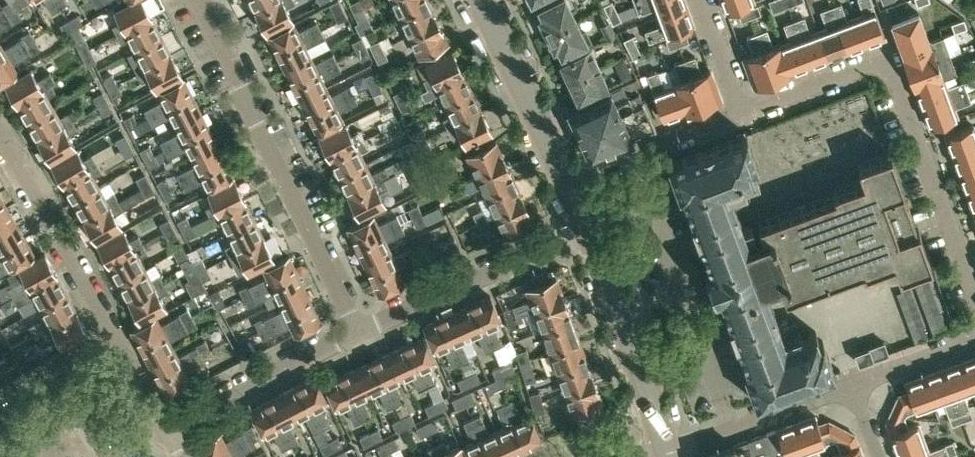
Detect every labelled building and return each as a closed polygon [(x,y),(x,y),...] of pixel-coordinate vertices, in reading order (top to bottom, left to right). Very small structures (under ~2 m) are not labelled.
[(16,8),(17,9),(29,1),(28,0),(8,0),(9,1),(2,5),(3,7),(0,8),(0,18),(16,8)] [(52,11),(59,7),(55,0),(45,0),(52,11)] [(115,10),(121,21),(113,25),(117,34),(151,16),(143,0),(134,0),(115,10)] [(256,11),(277,0),(251,0),(256,11)] [(292,17),(286,5),(294,2),(293,0),(277,0),(256,11),(266,31),(292,17)] [(347,17),(339,0),(336,0),(328,3),(338,22),(347,17)] [(349,3),(354,13),(364,9),(359,0),(356,0),(349,3)] [(399,15),(428,1),(428,0),(392,0),(399,15)] [(547,33),(576,19),(566,0),(556,0),(539,9),(543,17),(539,19),(547,33)] [(658,14),(686,4),(684,0),(635,0),(634,0),(639,13),(655,7),(658,14)] [(754,1),(754,0),(722,0),(726,11),(754,1)] [(773,11),(788,6),(786,0),(768,0),(773,11)] [(871,0),(859,0),(864,14),(855,17),(866,45),(885,37),(871,0)] [(965,12),(970,5),(963,0),(954,0),(952,3),(965,12)] [(399,15),(409,35),(438,21),(428,1),(399,15)] [(608,14),(617,10),(612,1),(604,5),(608,14)] [(847,52),(852,50),(866,45),(855,17),(847,20),(841,3),(830,7),(847,52)] [(372,19),(390,19),(390,4),(372,4),(372,19)] [(649,41),(693,25),(694,25),(686,4),(658,14),(661,24),(645,30),(649,41)] [(757,4),(747,8),(751,17),(761,13),(757,4)] [(829,58),(847,52),(830,7),(821,10),(827,27),(819,30),(829,58)] [(12,21),(12,23),(22,17),(17,9),(16,8),(0,18),(0,28),(12,21)] [(747,8),(738,12),(741,20),(751,17),(747,8)] [(368,17),(364,9),(354,13),(359,22),(368,17)] [(617,10),(608,14),(613,23),(621,19),(617,10)] [(918,12),(892,22),(905,55),(904,56),(915,88),(916,88),(944,78),(938,62),(952,57),(945,35),(929,41),(918,12)] [(78,14),(68,19),(74,29),(78,26),(82,24),(78,14)] [(130,38),(136,49),(161,35),(151,16),(117,34),(121,42),(130,38)] [(811,65),(820,62),(829,58),(819,30),(810,33),(804,16),(793,20),(811,65)] [(59,24),(65,33),(69,31),(74,29),(68,19),(59,24)] [(586,29),(582,31),(576,19),(547,33),(554,48),(557,47),(561,54),(587,42),(588,44),(592,41),(586,29)] [(961,28),(958,19),(946,24),(949,32),(961,28)] [(607,38),(616,33),(617,33),(611,20),(600,24),(607,38)] [(793,72),(811,65),(793,20),(784,24),(790,41),(782,44),(793,72)] [(293,22),(269,34),(277,51),(320,29),(316,21),(297,31),(293,22)] [(419,56),(448,41),(438,21),(409,35),(419,56)] [(34,39),(25,24),(6,36),(11,44),(2,49),(0,45),(0,60),(34,39)] [(87,66),(95,62),(96,61),(78,26),(74,29),(69,31),(87,66)] [(277,51),(285,67),(309,55),(305,46),(324,37),(320,29),(277,51)] [(774,79),(793,72),(782,44),(773,47),(767,29),(757,33),(774,79)] [(676,36),(679,45),(689,42),(686,33),(676,36)] [(743,57),(754,86),(774,79),(757,33),(747,36),(753,53),(743,57)] [(128,54),(137,72),(171,54),(161,35),(136,49),(136,50),(128,54)] [(383,48),(392,43),(388,35),(369,44),(373,53),(383,48)] [(628,49),(637,45),(632,35),(624,39),(628,49)] [(679,45),(676,36),(666,40),(669,49),(679,45)] [(361,37),(357,39),(352,41),(357,51),(366,46),(361,37)] [(30,52),(31,53),(40,48),(34,39),(0,60),(0,82),(16,72),(11,64),(30,52)] [(637,45),(628,49),(633,58),(642,54),(637,45)] [(370,55),(366,46),(357,51),(361,59),(370,55)] [(560,61),(569,79),(600,65),(591,47),(560,61)] [(388,58),(383,48),(373,53),(378,62),(388,58)] [(453,52),(428,64),(433,75),(424,79),(428,88),(462,71),(453,52)] [(285,67),(293,83),(336,61),(332,53),(313,63),(309,55),(285,67)] [(156,87),(182,74),(171,54),(137,72),(142,81),(150,76),(156,87)] [(632,76),(622,55),(614,59),(624,79),(632,76)] [(721,99),(711,70),(701,73),(695,56),(685,60),(702,106),(721,99)] [(685,60),(676,63),(675,63),(681,81),(672,84),(683,113),(702,106),(685,60)] [(321,79),(340,69),(336,61),(293,83),(301,99),(325,87),(321,79)] [(579,100),(609,86),(600,65),(569,79),(579,100)] [(31,69),(7,83),(18,103),(51,84),(50,83),(54,80),(50,73),(37,80),(31,69)] [(374,71),(373,72),(364,76),(365,78),(357,82),(361,90),(369,86),(369,85),(378,81),(374,71)] [(471,91),(462,71),(428,88),(420,91),(424,100),(441,92),(446,103),(471,91)] [(664,120),(683,113),(672,84),(664,87),(658,71),(648,74),(654,91),(659,105),(664,120)] [(113,75),(103,80),(107,88),(117,83),(113,75)] [(183,78),(159,90),(164,99),(144,109),(148,117),(192,95),(183,78)] [(916,88),(923,106),(967,91),(964,80),(947,87),(944,78),(916,88)] [(373,94),(382,90),(378,81),(369,85),(369,86),(373,94)] [(122,93),(117,83),(107,88),(112,98),(122,93)] [(18,103),(28,121),(53,107),(46,96),(55,91),(51,84),(18,103)] [(301,99),(309,115),(353,93),(349,85),(329,95),(325,87),(301,99)] [(403,89),(393,94),(397,102),(407,98),(403,89)] [(610,90),(569,108),(568,109),(579,133),(620,113),(643,102),(639,93),(630,98),(629,96),(615,102),(610,90)] [(107,100),(103,91),(84,101),(89,109),(97,104),(98,106),(107,100)] [(443,118),(447,127),(481,110),(471,91),(446,103),(452,114),(443,118)] [(930,126),(951,119),(957,117),(953,107),(971,101),(967,91),(923,106),(930,126)] [(318,132),(342,120),(337,111),(357,101),(353,93),(309,115),(318,132)] [(172,114),(176,123),(199,111),(192,95),(148,117),(152,124),(172,114)] [(412,107),(407,98),(397,102),(402,112),(412,107)] [(112,109),(107,100),(98,106),(102,114),(112,109)] [(399,122),(394,112),(389,102),(379,106),(389,127),(399,122)] [(633,139),(632,138),(656,129),(643,102),(620,113),(579,133),(589,154),(633,139)] [(357,118),(361,124),(382,114),(378,106),(357,118)] [(28,121),(39,139),(72,121),(67,112),(59,118),(53,107),(28,121)] [(465,143),(491,131),(481,110),(447,127),(451,136),(460,131),(465,143)] [(207,127),(199,111),(176,123),(180,131),(161,141),(164,148),(207,127)] [(123,118),(128,127),(137,122),(133,113),(123,118)] [(74,145),(74,144),(68,133),(76,129),(72,121),(39,139),(50,159),(74,145)] [(128,127),(132,137),(142,131),(137,122),(128,127)] [(403,131),(399,122),(389,127),(393,136),(403,131)] [(345,123),(320,136),(330,156),(364,139),(360,130),(351,134),(345,123)] [(943,127),(945,134),(953,154),(974,146),(974,130),(973,124),(956,131),(953,124),(943,127)] [(188,146),(192,154),(215,143),(207,127),(164,148),(168,156),(188,146)] [(422,128),(412,133),(416,142),(426,137),(422,128)] [(699,239),(704,253),(708,265),(704,267),(715,297),(720,296),(730,322),(728,323),(735,342),(737,341),(746,367),(744,369),(755,401),(835,372),(823,340),(820,341),(815,331),(801,336),(799,332),(784,337),(766,287),(780,281),(785,296),(862,268),(864,272),(893,261),(899,276),(932,264),(918,228),(917,228),(903,189),(904,188),(890,152),(858,164),(863,179),(834,190),(835,194),(758,222),(763,237),(749,242),(731,192),(746,186),(744,181),(759,176),(755,166),(759,165),(746,132),(667,161),(679,194),(682,193),(692,220),(690,220),(697,239),(699,239)] [(130,144),(125,134),(115,139),(121,149),(130,144)] [(431,147),(426,137),(416,142),(421,151),(431,147)] [(330,156),(340,175),(365,163),(359,152),(368,147),(364,139),(330,156)] [(411,140),(408,141),(398,146),(408,166),(418,161),(413,152),(417,150),(411,140)] [(496,140),(467,155),(476,174),(505,159),(496,140)] [(177,173),(180,180),(223,159),(215,143),(192,154),(197,163),(177,173)] [(76,149),(53,163),(64,182),(97,163),(92,154),(85,144),(76,149)] [(134,152),(130,144),(121,149),(125,157),(134,152)] [(139,150),(144,159),(154,154),(149,145),(139,150)] [(959,172),(974,166),(974,146),(953,154),(959,172)] [(144,159),(149,168),(158,163),(154,154),(144,159)] [(209,187),(232,175),(223,159),(180,180),(185,189),(204,179),(209,187)] [(476,174),(486,195),(515,181),(505,159),(476,174)] [(412,175),(422,171),(418,161),(408,166),(412,175)] [(64,182),(74,201),(107,182),(97,163),(64,182)] [(370,173),(365,163),(340,175),(349,194),(383,177),(388,175),(384,167),(370,173)] [(966,190),(974,187),(974,166),(959,172),(966,190)] [(150,181),(145,173),(136,178),(140,187),(150,181)] [(156,182),(161,190),(170,185),(166,177),(156,182)] [(387,186),(383,177),(349,194),(359,214),(384,202),(378,190),(387,186)] [(234,179),(209,192),(215,203),(206,207),(210,216),(244,200),(234,179)] [(434,183),(439,192),(449,188),(444,179),(434,183)] [(470,189),(465,180),(456,185),(460,194),(470,189)] [(150,181),(140,187),(141,188),(145,196),(154,191),(150,181)] [(524,201),(515,181),(486,195),(495,215),(524,201)] [(74,201),(85,219),(118,200),(107,182),(74,201)] [(161,190),(166,200),(175,195),(170,185),(161,190)] [(973,209),(974,208),(974,187),(966,190),(973,209)] [(85,219),(96,239),(120,224),(129,219),(123,208),(118,201),(118,200),(85,219)] [(223,220),(228,231),(254,219),(244,200),(210,216),(215,224),(223,220)] [(505,235),(534,222),(524,201),(495,215),(505,235)] [(171,210),(181,229),(190,224),(186,216),(189,215),(187,210),(186,211),(183,204),(171,210)] [(418,204),(408,208),(412,218),(423,214),(418,204)] [(6,207),(0,210),(0,231),(15,222),(6,207)] [(482,209),(473,213),(476,222),(486,218),(482,209)] [(164,232),(174,227),(166,214),(157,219),(164,232)] [(412,218),(416,227),(427,222),(423,214),(412,218)] [(373,216),(349,227),(357,244),(400,223),(396,215),(377,224),(373,216)] [(491,228),(487,219),(486,218),(476,222),(481,232),(491,228)] [(225,246),(229,254),(263,238),(254,219),(228,231),(234,242),(225,246)] [(24,238),(15,222),(0,231),(0,252),(24,238)] [(357,244),(364,260),(388,249),(384,240),(404,231),(400,223),(357,244)] [(181,229),(186,238),(195,234),(195,233),(190,224),(181,229)] [(276,243),(285,240),(280,224),(271,227),(276,243)] [(169,241),(178,236),(174,227),(164,232),(169,241)] [(123,229),(99,243),(109,262),(143,244),(138,235),(129,240),(123,229)] [(423,241),(427,250),(437,245),(432,236),(423,241)] [(11,267),(34,254),(24,238),(0,252),(0,273),(11,267)] [(248,270),(273,258),(263,238),(229,254),(239,274),(247,270),(248,270)] [(454,238),(442,243),(446,253),(449,261),(462,255),(454,238)] [(437,245),(427,250),(431,260),(434,258),(446,253),(442,243),(437,245)] [(109,262),(119,281),(144,267),(138,256),(147,252),(143,244),(109,262)] [(364,260),(372,276),(415,255),(412,248),(392,257),(388,249),(364,260)] [(189,257),(193,265),(196,271),(206,266),(198,252),(189,257)] [(45,254),(36,259),(20,267),(12,272),(18,283),(9,287),(14,296),(56,273),(45,254)] [(269,276),(249,285),(248,284),(239,289),(243,298),(296,272),(288,255),(264,267),(269,276)] [(380,293),(403,282),(399,273),(419,263),(415,255),(372,276),(380,293)] [(179,261),(184,270),(193,265),(189,257),(179,261)] [(185,281),(193,296),(206,289),(196,271),(193,265),(184,270),(188,279),(185,281)] [(208,293),(217,288),(206,266),(196,271),(206,289),(208,293)] [(119,281),(130,300),(163,281),(159,273),(150,278),(144,267),(119,281)] [(304,288),(296,272),(243,298),(248,306),(251,313),(260,309),(257,301),(276,291),(280,300),(304,288)] [(35,295),(41,305),(66,292),(56,273),(14,296),(18,304),(35,295)] [(527,288),(535,309),(563,299),(556,278),(527,288)] [(140,319),(165,306),(159,294),(167,290),(163,281),(130,300),(140,319)] [(217,288),(208,293),(216,310),(229,304),(221,286),(217,288)] [(311,304),(304,288),(280,300),(284,308),(265,317),(260,309),(251,313),(258,329),(311,304)] [(29,325),(34,333),(76,310),(66,292),(41,305),(47,316),(29,325)] [(490,296),(473,303),(493,347),(501,343),(492,323),(501,320),(490,296)] [(535,309),(542,330),(571,319),(563,299),(535,309)] [(473,303),(457,310),(468,334),(476,331),(485,350),(493,347),(473,303)] [(292,324),(296,332),(320,321),(311,304),(258,329),(263,339),(272,334),(272,333),(292,324)] [(513,306),(503,309),(506,319),(516,316),(513,306)] [(160,324),(155,316),(132,329),(141,345),(192,317),(187,308),(178,312),(179,314),(160,324)] [(62,344),(87,330),(76,310),(34,333),(34,334),(27,338),(12,346),(17,355),(31,347),(37,357),(62,343),(62,344)] [(457,310),(441,318),(461,361),(468,358),(460,338),(468,334),(457,310)] [(519,326),(516,316),(506,319),(509,329),(519,326)] [(141,345),(150,361),(173,348),(168,339),(187,329),(188,330),(197,325),(192,317),(141,345)] [(435,349),(436,349),(444,345),(453,365),(461,361),(441,318),(424,326),(435,349)] [(542,330),(550,351),(579,340),(571,319),(542,330)] [(859,364),(860,364),(872,359),(873,360),(889,353),(888,351),(911,343),(903,323),(881,332),(884,340),(869,346),(869,347),(854,352),(859,364)] [(522,329),(526,341),(542,337),(538,324),(522,329)] [(435,360),(424,336),(407,344),(426,385),(434,381),(426,364),(435,360)] [(150,361),(158,376),(209,348),(205,340),(195,344),(196,346),(177,356),(173,348),(150,361)] [(550,351),(558,371),(586,361),(579,340),(550,351)] [(407,344),(390,352),(402,376),(410,372),(418,389),(426,385),(407,344)] [(185,371),(204,361),(214,356),(209,348),(158,376),(167,393),(190,380),(185,371)] [(516,352),(519,361),(529,358),(526,349),(516,352)] [(390,352),(374,360),(395,403),(403,399),(394,380),(402,376),(390,352)] [(974,388),(974,356),(961,361),(972,389),(974,388)] [(519,361),(522,371),(525,382),(536,379),(529,358),(519,361)] [(374,360),(358,367),(369,391),(378,387),(387,407),(395,403),(374,360)] [(471,360),(462,364),(466,374),(475,370),(471,360)] [(502,364),(507,374),(515,370),(511,360),(502,364)] [(558,371),(565,392),(594,382),(586,361),(558,371)] [(963,392),(972,389),(961,361),(943,368),(963,420),(973,417),(970,409),(963,392)] [(502,364),(492,369),(496,378),(503,374),(504,375),(507,374),(502,364)] [(358,367),(342,375),(362,418),(370,414),(361,395),(369,391),(358,367)] [(943,399),(950,416),(949,417),(952,425),(963,420),(943,368),(925,375),(935,402),(943,399)] [(481,381),(476,371),(466,375),(471,385),(481,381)] [(496,378),(494,379),(498,389),(508,385),(504,375),(503,374),(496,378)] [(325,383),(336,407),(345,403),(354,422),(362,418),(342,375),(325,383)] [(457,379),(461,389),(471,385),(466,375),(457,379)] [(898,394),(893,405),(892,407),(905,414),(906,413),(915,409),(935,402),(925,375),(906,382),(909,390),(898,394)] [(315,377),(299,385),(321,428),(330,423),(328,421),(337,416),(315,377)] [(494,379),(485,383),(489,393),(498,389),(494,379)] [(565,392),(573,413),(602,403),(594,382),(565,392)] [(299,385),(283,393),(295,417),(304,412),(314,432),(321,428),(299,385)] [(470,390),(461,394),(465,404),(475,400),(470,390)] [(529,394),(532,404),(542,401),(539,391),(529,394)] [(283,393),(268,402),(290,444),(298,440),(288,421),(295,417),(283,393)] [(456,408),(465,404),(461,394),(451,398),(456,408)] [(448,406),(443,397),(433,401),(438,411),(448,406)] [(541,438),(530,415),(522,419),(513,399),(504,403),(524,447),(541,439),(541,438)] [(429,415),(438,411),(433,401),(424,406),(429,415)] [(535,413),(536,413),(545,411),(542,401),(532,404),(535,413)] [(251,410),(263,434),(272,429),(282,448),(290,444),(268,402),(251,410)] [(508,454),(524,447),(504,403),(489,410),(498,430),(508,454)] [(892,433),(896,443),(921,434),(918,424),(908,427),(905,416),(905,414),(892,407),(887,419),(892,433)] [(406,426),(415,422),(411,412),(401,417),(406,426)] [(498,430),(489,434),(480,414),(471,418),(489,456),(502,456),(508,454),(498,430)] [(806,449),(834,440),(835,441),(843,427),(829,419),(818,423),(815,415),(796,422),(806,449)] [(396,431),(406,426),(401,417),(392,421),(396,431)] [(439,428),(434,418),(425,423),(429,432),(439,428)] [(465,445),(470,456),(489,456),(471,418),(464,421),(473,441),(465,445)] [(806,449),(796,422),(777,429),(785,456),(800,456),(798,452),(806,449)] [(420,436),(429,432),(425,423),(416,427),(420,436)] [(196,446),(202,456),(215,456),(256,434),(251,425),(242,429),(242,431),(224,441),(219,433),(196,446)] [(832,456),(862,456),(858,445),(853,432),(843,427),(835,441),(836,441),(840,451),(831,454),(832,456)] [(333,450),(343,445),(352,440),(345,428),(336,432),(338,436),(328,441),(333,450)] [(383,437),(382,436),(378,428),(369,432),(374,442),(383,437)] [(702,456),(785,456),(777,429),(734,445),(702,456)] [(364,446),(374,442),(369,432),(359,436),(364,446)] [(243,450),(251,446),(252,447),(261,442),(256,434),(215,456),(247,456),(243,450)] [(955,449),(953,441),(945,444),(928,450),(921,434),(896,443),(901,456),(933,456),(955,449)] [(395,437),(386,441),(390,450),(399,446),(395,437)] [(324,455),(333,450),(328,441),(319,445),(324,455)] [(386,441),(377,445),(381,455),(390,450),(386,441)] [(435,446),(440,456),(465,456),(460,445),(448,451),(444,442),(435,446)] [(435,446),(427,450),(431,456),(440,456),(435,446)] [(955,449),(933,456),(943,456),(949,455),(956,452),(955,449)]
